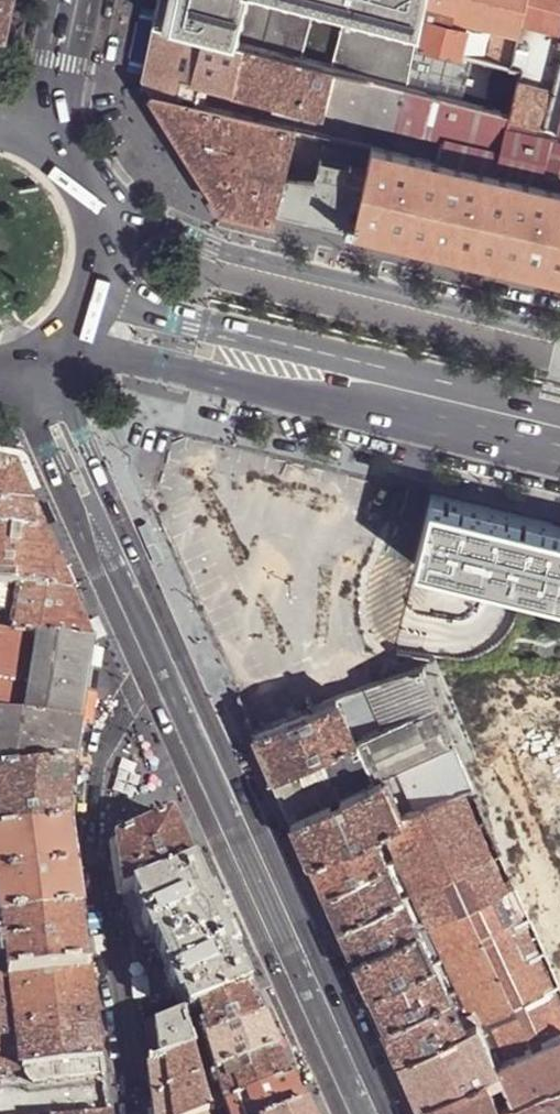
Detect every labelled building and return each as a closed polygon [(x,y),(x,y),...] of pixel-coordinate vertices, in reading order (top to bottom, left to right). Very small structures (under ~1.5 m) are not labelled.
[(11,0),(0,0),(0,27),(5,28),(11,0)] [(314,15),(270,4),(255,0),(158,0),(156,9),(153,23),(240,46),(302,62),(314,15)] [(270,4),(314,15),(316,8),(343,15),(341,22),(418,43),(427,0),(271,0),(270,4)] [(418,43),(461,54),(470,17),(497,24),(496,30),(518,35),(519,30),(521,21),(525,0),(427,0),(418,43)] [(518,35),(511,66),(523,70),(521,81),(558,91),(559,81),(559,0),(525,0),(521,21),(543,27),(540,43),(518,35)] [(543,27),(521,21),(519,30),(518,35),(540,43),(543,27)] [(341,22),(329,69),(408,89),(418,43),(341,22)] [(240,46),(153,23),(147,53),(141,78),(153,95),(196,106),(200,85),(233,93),(240,46)] [(496,30),(489,61),(511,66),(518,35),(496,30)] [(474,57),(461,54),(418,43),(408,89),(464,104),(474,57)] [(323,115),(323,112),(398,130),(408,89),(329,69),(302,62),(240,46),(233,93),(323,115)] [(558,91),(521,81),(512,116),(559,129),(559,81),(558,91)] [(512,116),(511,116),(464,104),(408,89),(398,130),(451,143),(445,165),(539,188),(551,139),(559,142),(559,129),(512,116)] [(287,171),(296,129),(196,106),(153,95),(163,112),(179,138),(194,162),(212,190),(224,208),(275,221),(278,210),(321,220),(407,241),(522,269),(559,278),(559,193),(539,188),(445,165),(374,148),(365,185),(319,177),(287,171)] [(559,193),(559,142),(551,139),(539,188),(559,193)] [(374,148),(344,141),(342,148),(326,144),(319,177),(365,185),(374,148)] [(0,467),(0,536),(47,541),(35,515),(14,470),(0,467)] [(431,496),(413,567),(559,602),(559,527),(431,496)] [(47,541),(0,536),(0,590),(72,597),(67,586),(51,550),(47,541)] [(72,597),(0,590),(0,637),(93,647),(80,617),(72,597)] [(93,647),(0,637),(0,721),(81,731),(88,686),(93,647)] [(366,689),(384,728),(435,705),(419,669),(366,689)] [(336,701),(354,741),(384,728),(366,689),(336,701)] [(266,761),(274,777),(354,741),(336,701),(314,710),(254,733),(266,761)] [(384,728),(354,741),(372,782),(382,777),(400,769),(453,746),(435,705),(384,728)] [(81,731),(0,721),(0,771),(49,767),(75,767),(78,747),(81,731)] [(274,777),(284,800),(292,818),(372,782),(354,741),(274,777)] [(400,769),(418,810),(465,789),(471,785),(453,746),(400,769)] [(0,771),(0,843),(71,836),(70,825),(75,767),(49,767),(0,771)] [(382,777),(400,817),(418,810),(400,769),(382,777)] [(374,830),(386,824),(400,817),(382,777),(372,782),(292,818),(304,845),(310,858),(374,830)] [(508,1104),(559,1081),(559,1000),(465,789),(418,810),(400,817),(386,824),(400,856),(415,889),(430,922),(445,956),(455,976),(460,989),(470,1012),(476,1024),(474,1025),(464,1030),(463,1028),(399,1058),(412,1088),(418,1102),(479,1076),(483,1085),(485,1084),(495,1079),(497,1079),(499,1083),(508,1104)] [(182,843),(172,822),(116,846),(114,850),(122,897),(131,894),(193,870),(182,843)] [(388,862),(400,856),(386,824),(374,830),(388,862)] [(320,881),(325,891),(388,862),(374,830),(310,858),(320,881)] [(2,927),(83,918),(81,906),(75,865),(71,836),(0,843),(0,914),(2,927)] [(415,889),(400,856),(388,862),(400,887),(405,885),(408,893),(415,889)] [(334,912),(339,924),(404,895),(400,887),(388,862),(325,891),(334,912)] [(213,912),(193,870),(131,894),(145,923),(151,936),(172,983),(177,996),(187,1019),(188,1021),(200,1016),(251,997),(242,977),(213,912)] [(348,944),(354,957),(419,928),(404,895),(339,924),(348,944)] [(2,930),(0,930),(0,983),(10,982),(12,982),(90,973),(86,941),(83,918),(2,927),(2,930)] [(151,936),(145,923),(137,927),(143,940),(151,936)] [(363,978),(369,991),(433,962),(419,928),(354,957),(363,978)] [(378,1011),(384,1024),(449,994),(443,981),(433,962),(369,991),(378,1011)] [(449,994),(460,989),(455,976),(443,981),(449,994)] [(177,996),(172,983),(163,987),(169,1000),(177,996)] [(393,1046),(399,1058),(463,1028),(458,1018),(460,1017),(449,994),(384,1024),(393,1046)] [(255,1007),(251,997),(200,1016),(204,1030),(210,1047),(264,1027),(255,1007)] [(458,1018),(463,1028),(464,1030),(474,1025),(476,1024),(470,1012),(460,1017),(458,1018)] [(204,1030),(200,1016),(188,1021),(185,1022),(189,1036),(204,1030)] [(157,1051),(159,1066),(192,1054),(193,1053),(189,1036),(185,1022),(188,1021),(187,1019),(155,1031),(157,1051)] [(270,1040),(264,1027),(210,1047),(206,1049),(210,1064),(216,1081),(278,1058),(270,1040)] [(154,1113),(209,1113),(201,1087),(196,1069),(192,1054),(159,1066),(148,1071),(154,1112),(154,1113)] [(282,1066),(278,1058),(216,1081),(224,1112),(226,1112),(291,1087),(282,1066)] [(216,1081),(210,1064),(196,1069),(201,1087),(216,1081)] [(496,1109),(487,1087),(485,1084),(483,1085),(479,1076),(418,1102),(423,1113),(485,1113),(496,1109)] [(495,1079),(485,1084),(487,1087),(499,1083),(497,1079),(495,1079)] [(216,1081),(201,1087),(209,1113),(220,1113),(224,1112),(216,1081)] [(508,1104),(496,1109),(485,1113),(559,1113),(559,1081),(508,1104)] [(291,1087),(226,1112),(226,1113),(303,1113),(297,1102),(291,1087)]
